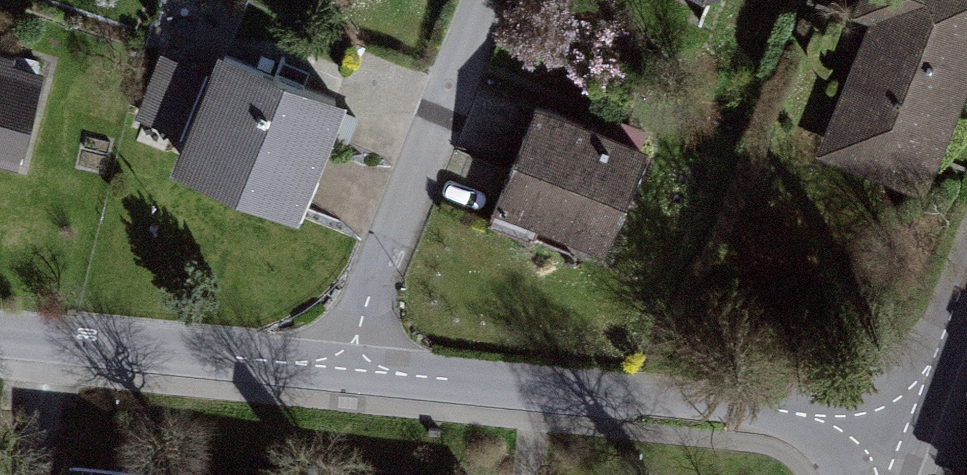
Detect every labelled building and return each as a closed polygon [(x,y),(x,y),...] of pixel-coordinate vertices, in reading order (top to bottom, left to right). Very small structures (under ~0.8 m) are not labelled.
[(824,162),(925,198),(966,79),(966,0),(881,0),(824,162)] [(333,100),(223,55),(176,168),(286,213),(333,100)] [(0,66),(0,166),(18,169),(37,74),(0,66)] [(640,156),(542,112),(500,206),(597,250),(640,156)] [(60,467),(60,474),(147,474),(60,467)]
